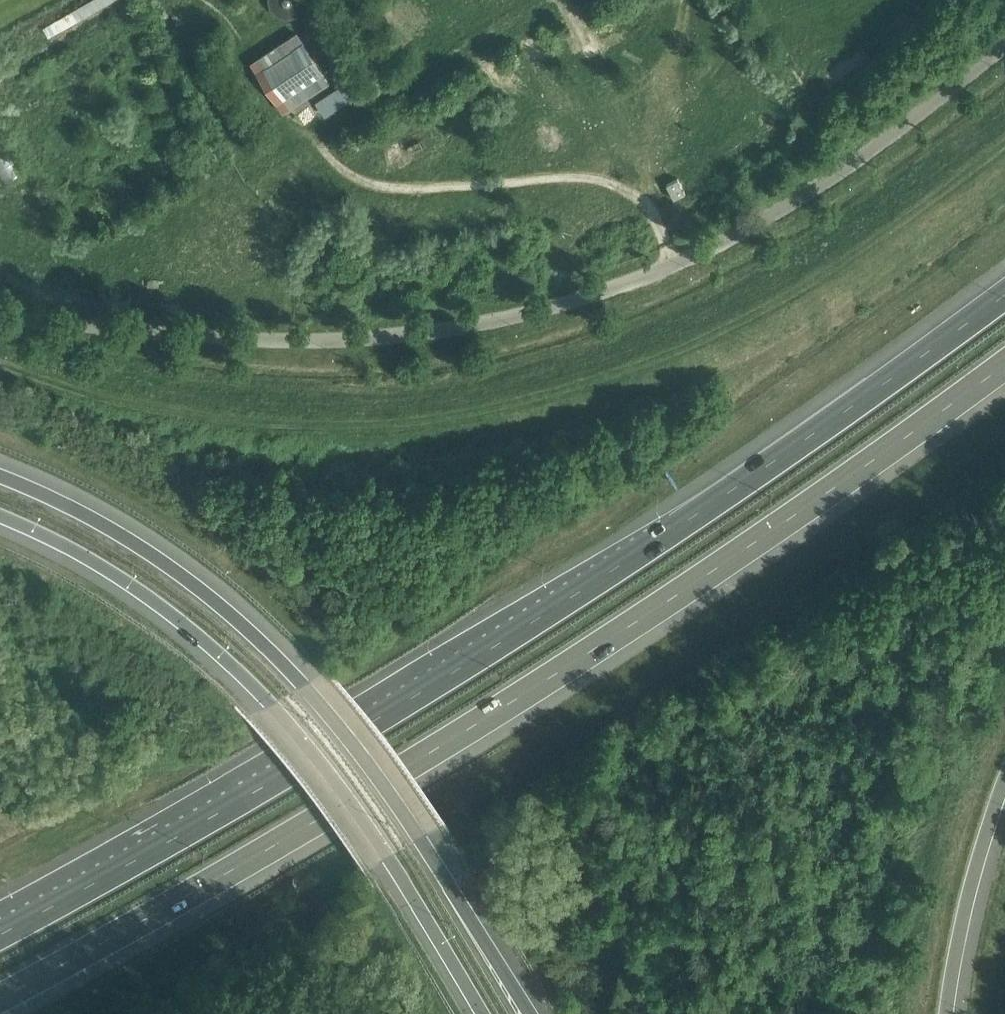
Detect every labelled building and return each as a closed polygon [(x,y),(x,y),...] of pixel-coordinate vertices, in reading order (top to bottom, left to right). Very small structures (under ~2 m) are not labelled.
[(283,19),(305,2),(304,0),(269,0),(283,19)] [(682,3),(680,0),(657,0),(663,12),(682,3)] [(298,32),(258,58),(264,67),(282,94),(288,103),(327,78),(298,32)] [(0,135),(0,176),(4,182),(22,171),(0,135)]
